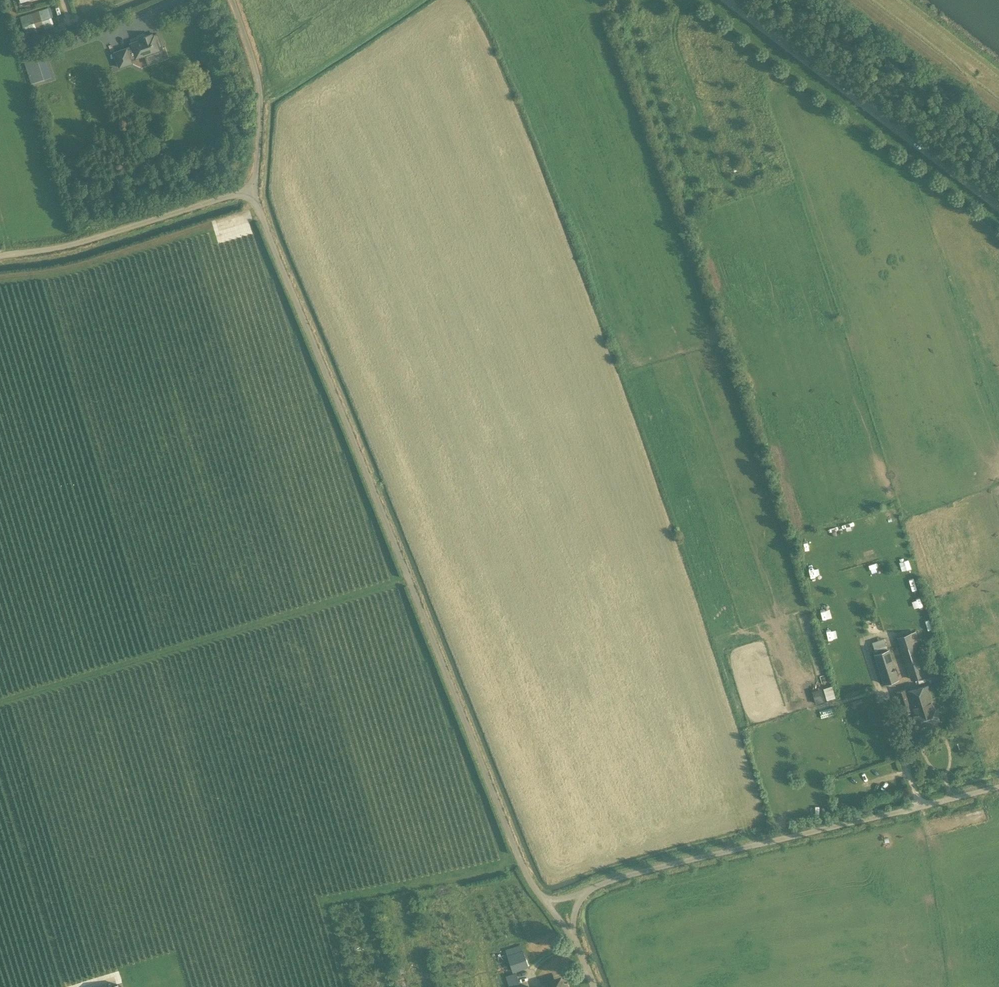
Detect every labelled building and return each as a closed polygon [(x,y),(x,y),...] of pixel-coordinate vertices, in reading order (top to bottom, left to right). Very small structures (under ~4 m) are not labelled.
[(39,11),(20,17),(26,37),(27,36),(31,50),(42,46),(37,32),(45,30),(39,11)] [(198,19),(187,20),(190,34),(201,31),(198,19)] [(137,66),(166,56),(158,31),(129,41),(132,49),(137,66)] [(119,68),(133,63),(127,46),(113,51),(119,68)] [(35,82),(45,78),(37,58),(28,61),(35,82)] [(854,532),(863,529),(860,519),(851,522),(854,532)] [(843,526),(834,528),(837,538),(845,536),(843,526)] [(825,531),(817,534),(819,542),(828,540),(825,531)] [(807,561),(810,570),(820,566),(817,558),(807,561)] [(906,559),(897,562),(900,572),(909,569),(906,559)] [(913,574),(903,575),(905,585),(914,584),(913,574)] [(909,593),(910,602),(920,601),(919,592),(909,593)] [(817,599),(820,607),(829,604),(826,596),(817,599)] [(918,658),(911,634),(897,638),(905,662),(918,658)] [(883,684),(898,679),(889,650),(873,654),(883,684)] [(827,699),(836,697),(833,684),(824,686),(827,699)] [(903,714),(913,711),(914,715),(913,715),(917,726),(938,719),(935,708),(928,686),(907,692),(906,689),(896,692),(903,714)] [(833,730),(835,739),(845,735),(842,727),(833,730)] [(786,736),(776,737),(777,746),(787,745),(786,736)] [(781,759),(791,757),(789,749),(780,751),(781,759)] [(811,802),(801,805),(804,815),(813,812),(811,802)] [(529,967),(523,950),(520,945),(505,950),(507,955),(506,955),(512,972),(529,967)] [(179,965),(169,968),(171,976),(181,973),(179,965)] [(528,986),(528,984),(521,986),(516,972),(505,976),(509,986),(531,986),(528,986)] [(150,975),(152,981),(160,979),(159,973),(150,975)] [(567,983),(564,982),(562,976),(540,983),(541,986),(568,986),(567,983)]
